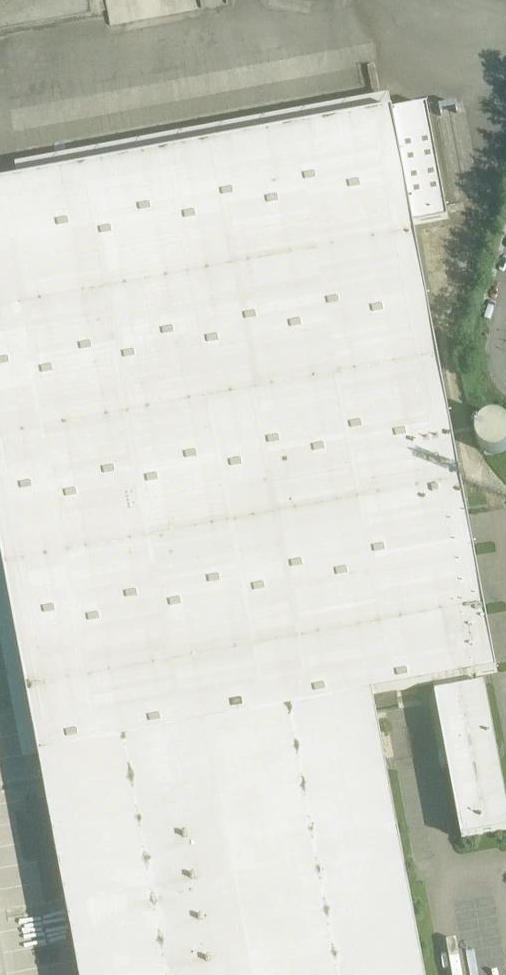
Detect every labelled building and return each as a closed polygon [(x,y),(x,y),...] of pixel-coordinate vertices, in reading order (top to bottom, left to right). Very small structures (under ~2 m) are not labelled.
[(477,677),(498,673),(414,226),(449,220),(427,106),(0,186),(0,545),(40,758),(80,974),(425,974),(374,696),(433,685),(477,677)] [(505,448),(505,418),(480,418),(479,448),(505,448)] [(477,677),(433,685),(462,840),(505,832),(505,796),(486,686),(479,687),(477,677)]
